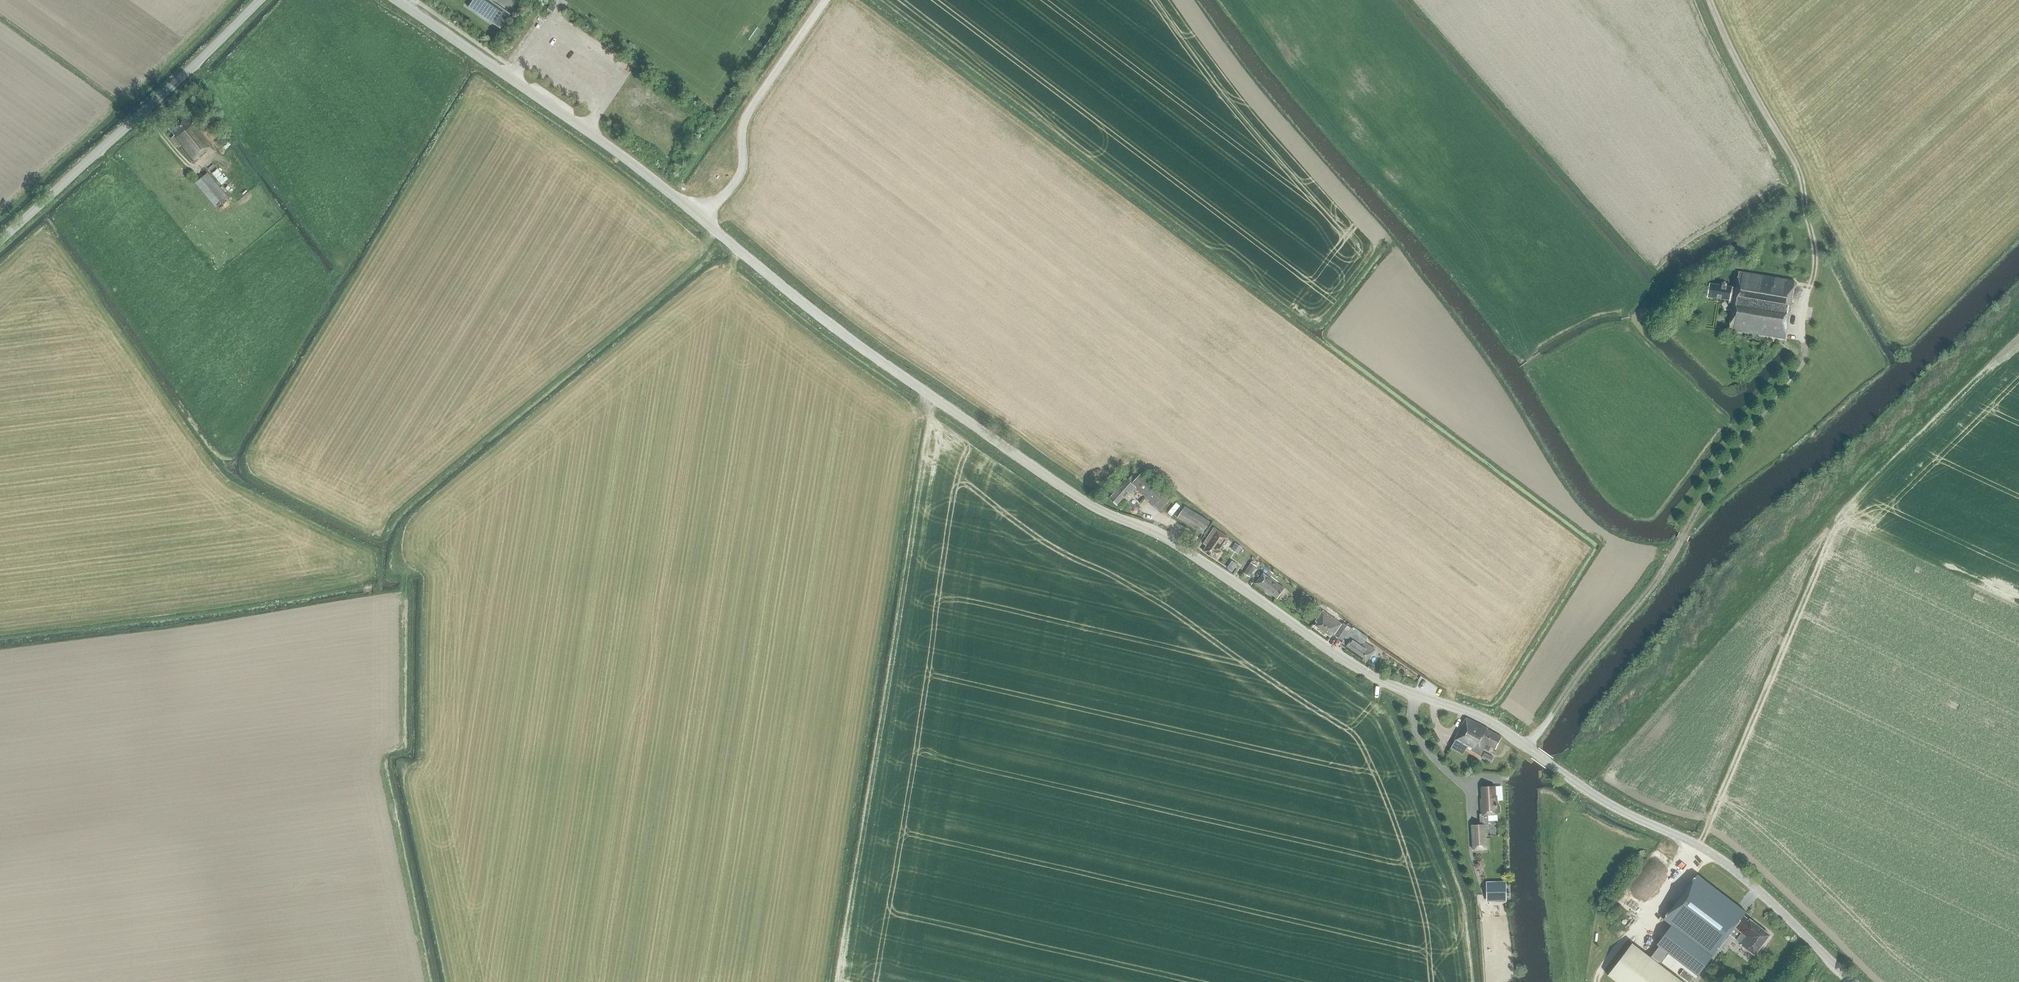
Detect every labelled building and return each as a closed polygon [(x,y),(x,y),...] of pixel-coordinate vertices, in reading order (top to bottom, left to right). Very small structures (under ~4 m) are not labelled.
[(491,23),(499,29),(509,14),(501,9),(492,2),(493,0),(474,0),(469,7),(491,23)] [(180,146),(193,161),(212,145),(210,143),(212,142),(218,149),(221,147),(215,139),(216,138),(205,125),(199,130),(193,123),(191,125),(183,116),(169,128),(174,135),(171,138),(178,147),(180,146)] [(195,183),(215,207),(227,197),(207,173),(195,183)] [(1729,331),(1785,340),(1794,283),(1738,274),(1736,288),(1709,284),(1707,297),(1730,301),(1730,304),(1733,304),(1729,331)] [(1135,489),(1159,512),(1171,500),(1162,492),(1161,494),(1141,475),(1137,478),(1132,474),(1127,480),(1125,478),(1116,489),(1118,490),(1110,500),(1117,507),(1123,499),(1125,501),(1135,489)] [(1177,518),(1202,535),(1210,524),(1185,507),(1177,518)] [(1219,552),(1228,539),(1214,529),(1203,545),(1206,547),(1203,552),(1212,558),(1213,557),(1217,559),(1221,553),(1219,552)] [(1230,548),(1236,553),(1240,548),(1234,544),(1230,548)] [(1232,572),(1237,565),(1231,561),(1226,568),(1232,572)] [(1243,573),(1249,578),(1256,567),(1250,563),(1243,573)] [(1284,589),(1263,575),(1256,584),(1277,599),(1284,589)] [(1316,627),(1330,637),(1332,634),(1334,635),(1342,624),(1323,611),(1316,621),(1318,623),(1316,627)] [(1335,635),(1344,641),(1352,630),(1343,624),(1335,635)] [(1352,630),(1344,641),(1349,644),(1345,649),(1365,663),(1375,649),(1364,642),(1367,638),(1359,632),(1358,634),(1352,630)] [(1451,748),(1463,755),(1467,748),(1481,756),(1484,749),(1489,752),(1491,747),(1496,750),(1502,738),(1488,730),(1488,729),(1467,718),(1455,741),(1451,748)] [(1481,758),(1491,763),(1494,757),(1484,752),(1481,758)] [(1480,825),(1471,826),(1473,850),(1486,849),(1485,828),(1489,828),(1488,821),(1498,821),(1497,814),(1499,814),(1500,813),(1500,807),(1499,806),(1497,806),(1497,805),(1496,800),(1495,800),(1495,787),(1482,788),(1482,800),(1481,800),(1481,814),(1480,815),(1480,825)] [(1697,875),(1663,919),(1671,925),(1657,945),(1659,946),(1650,958),(1631,944),(1607,976),(1615,981),(1683,981),(1660,964),(1668,953),(1697,976),(1729,934),(1741,944),(1741,945),(1754,955),(1769,935),(1749,919),(1749,920),(1743,916),(1746,912),(1697,875)] [(1505,884),(1487,884),(1487,900),(1509,899),(1509,893),(1505,893),(1505,884)]
